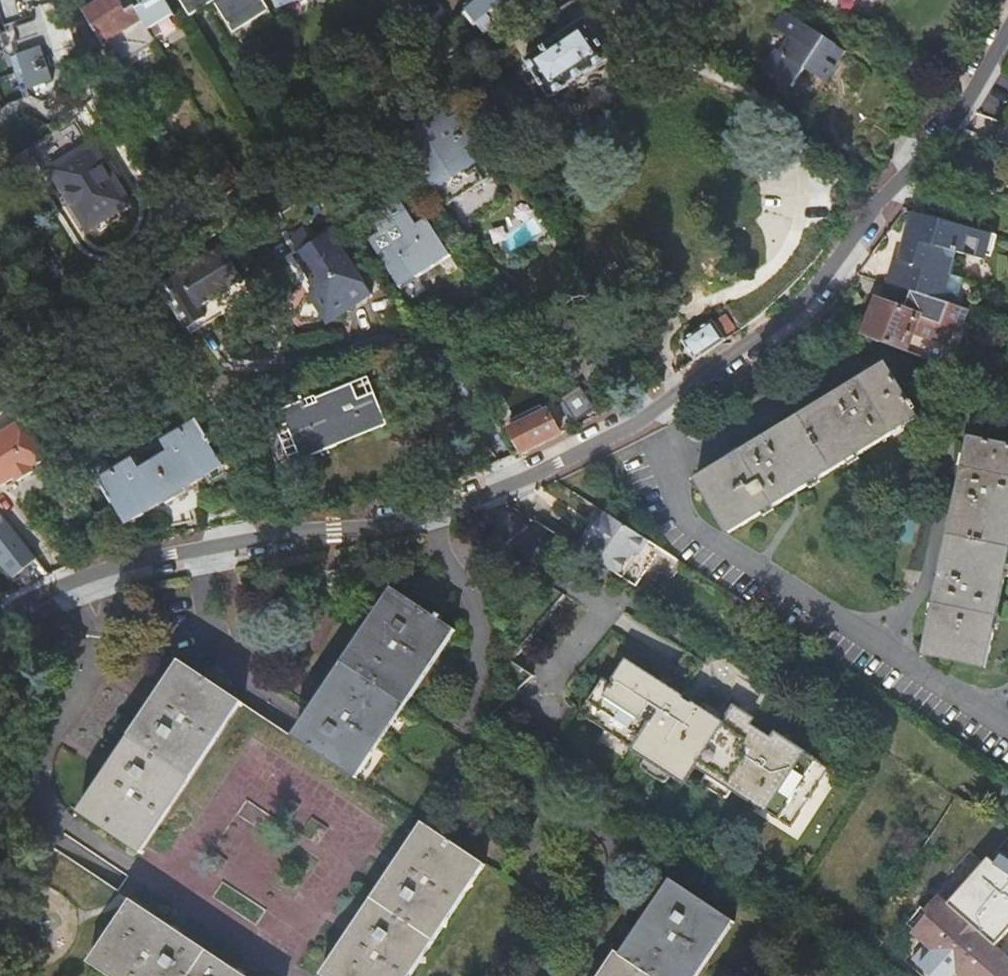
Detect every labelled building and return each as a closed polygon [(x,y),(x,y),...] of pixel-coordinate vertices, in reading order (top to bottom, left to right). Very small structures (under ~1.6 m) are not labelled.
[(122,70),(160,45),(151,31),(139,11),(132,0),(108,0),(86,14),(122,70)] [(165,0),(140,0),(144,8),(139,11),(151,31),(175,16),(165,0)] [(267,28),(251,0),(180,0),(193,20),(215,5),(240,45),(267,28)] [(267,28),(276,22),(263,0),(251,0),(267,28)] [(279,10),(302,0),(275,0),(279,10)] [(507,8),(517,0),(500,0),(507,8)] [(779,11),(767,26),(782,39),(772,52),(767,48),(752,66),(779,88),(793,71),(812,86),(825,71),(816,64),(827,50),(779,11)] [(550,100),(552,99),(553,101),(579,84),(578,83),(586,78),(586,79),(611,63),(611,62),(612,60),(587,23),(526,62),(550,100)] [(40,47),(11,56),(21,90),(51,81),(40,47)] [(447,144),(420,162),(450,208),(487,184),(476,167),(489,158),(463,118),(440,132),(447,144)] [(129,205),(92,145),(51,171),(88,230),(129,205)] [(238,191),(247,185),(225,148),(214,155),(223,171),(220,173),(223,178),(228,174),(238,191)] [(991,235),(915,214),(913,223),(908,221),(904,233),(909,234),(907,240),(913,242),(908,257),(902,256),(898,254),(888,285),(910,292),(969,311),(976,287),(963,283),(964,279),(951,275),(958,253),(984,261),(986,256),(992,258),(999,237),(991,235)] [(416,274),(419,279),(452,258),(429,223),(380,254),(400,284),(416,274)] [(311,295),(328,320),(348,307),(351,311),(374,296),(332,233),(316,244),(307,230),(292,239),(301,253),(297,256),(314,282),(319,290),(311,295)] [(913,242),(907,240),(902,256),(908,257),(913,242)] [(203,310),(220,299),(232,292),(247,282),(225,248),(163,286),(191,330),(208,319),(203,310)] [(403,290),(419,279),(416,274),(400,284),(403,290)] [(232,292),(220,299),(223,304),(235,297),(232,292)] [(947,368),(969,311),(910,292),(903,310),(878,300),(864,336),(907,352),(907,353),(947,368)] [(348,307),(328,320),(330,325),(351,311),(348,307)] [(682,341),(695,361),(725,341),(712,321),(682,341)] [(911,405),(887,366),(806,415),(696,481),(729,534),(794,495),(920,420),(917,415),(920,412),(914,403),(911,405)] [(291,426),(304,457),(384,424),(367,385),(310,408),(307,403),(276,416),(282,430),(291,426)] [(511,429),(524,453),(561,435),(549,411),(511,429)] [(200,420),(185,429),(188,433),(202,424),(200,420)] [(46,457),(24,422),(0,437),(0,486),(15,477),(18,481),(34,471),(31,467),(46,457)] [(154,462),(176,498),(207,479),(212,487),(231,475),(213,446),(215,445),(202,424),(188,433),(185,429),(165,441),(172,452),(154,462)] [(1007,568),(1007,448),(969,440),(961,483),(959,483),(958,487),(957,495),(958,496),(941,581),(939,581),(938,587),(937,593),(939,594),(925,657),(987,670),(1007,568)] [(176,498),(154,462),(142,470),(135,459),(100,480),(116,505),(117,504),(130,527),(148,516),(147,514),(176,498)] [(577,550),(636,588),(660,550),(607,516),(606,515),(599,526),(599,529),(593,538),(587,534),(577,550)] [(12,579),(36,558),(32,554),(7,522),(0,528),(0,566),(12,579)] [(594,523),(587,534),(593,538),(599,529),(599,526),(594,523)] [(494,531),(476,538),(499,554),(505,546),(494,531)] [(468,630),(401,588),(299,736),(363,781),(468,630)] [(242,703),(178,663),(78,812),(141,855),(242,703)] [(711,777),(735,793),(793,830),(830,771),(792,747),(782,741),(777,737),(774,741),(757,730),(752,726),(754,723),(750,720),(740,714),(735,711),(724,727),(708,717),(698,711),(695,709),(688,720),(676,712),(683,701),(681,700),(671,693),(627,665),(612,688),(603,682),(581,717),(648,761),(672,777),(686,786),(697,769),(711,777)] [(698,711),(708,717),(709,714),(708,711),(707,709),(705,708),(702,708),(700,709),(698,711)] [(666,788),(672,777),(648,761),(641,772),(666,788)] [(729,803),(735,793),(711,777),(704,788),(729,803)] [(430,821),(324,975),(418,975),(492,866),(430,821)] [(990,942),(984,937),(992,928),(999,920),(1007,911),(1007,853),(964,903),(968,907),(960,916),(940,898),(927,913),(931,916),(915,934),(935,953),(922,968),(932,975),(955,975),(958,973),(961,975),(1007,975),(1007,958),(990,942)] [(652,975),(701,975),(735,923),(672,881),(625,954),(623,956),(652,975)] [(133,901),(92,963),(112,975),(246,975),(133,901)] [(1002,923),(999,920),(992,928),(984,937),(990,942),(1002,928),(1002,923)] [(623,956),(622,958),(617,954),(602,975),(652,975),(623,956)]
